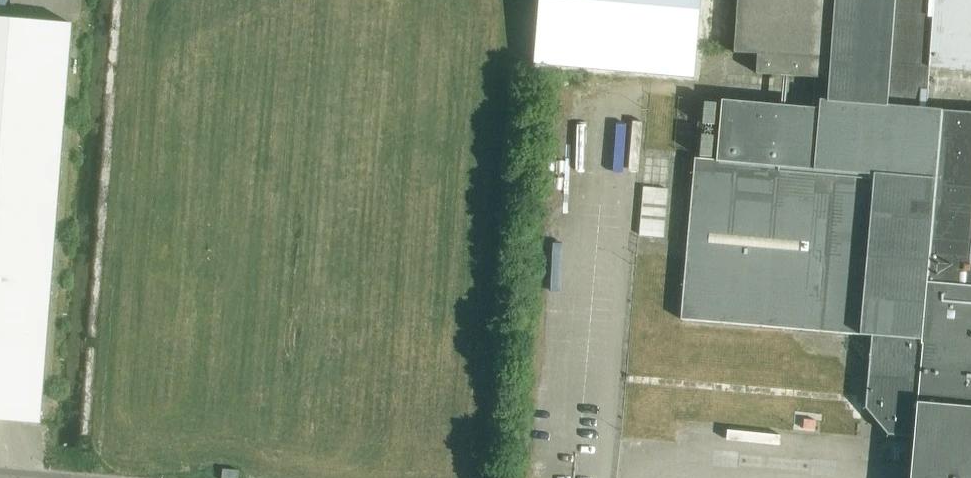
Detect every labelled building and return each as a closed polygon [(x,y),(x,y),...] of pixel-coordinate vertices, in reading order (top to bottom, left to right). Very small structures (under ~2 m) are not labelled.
[(734,54),(758,55),(756,75),(815,79),(813,98),(812,109),(699,99),(681,320),(871,336),(865,409),(888,436),(915,438),(911,477),(970,477),(970,114),(926,111),(926,107),(929,69),(970,72),(970,0),(737,0),(734,54)] [(641,30),(657,30),(658,2),(642,1),(641,30)] [(636,61),(668,65),(675,8),(663,7),(659,37),(639,34),(636,61)] [(0,19),(0,421),(41,425),(73,25),(0,19)] [(663,238),(667,190),(643,188),(639,236),(663,238)] [(238,471),(223,470),(222,477),(238,477),(238,471)]
